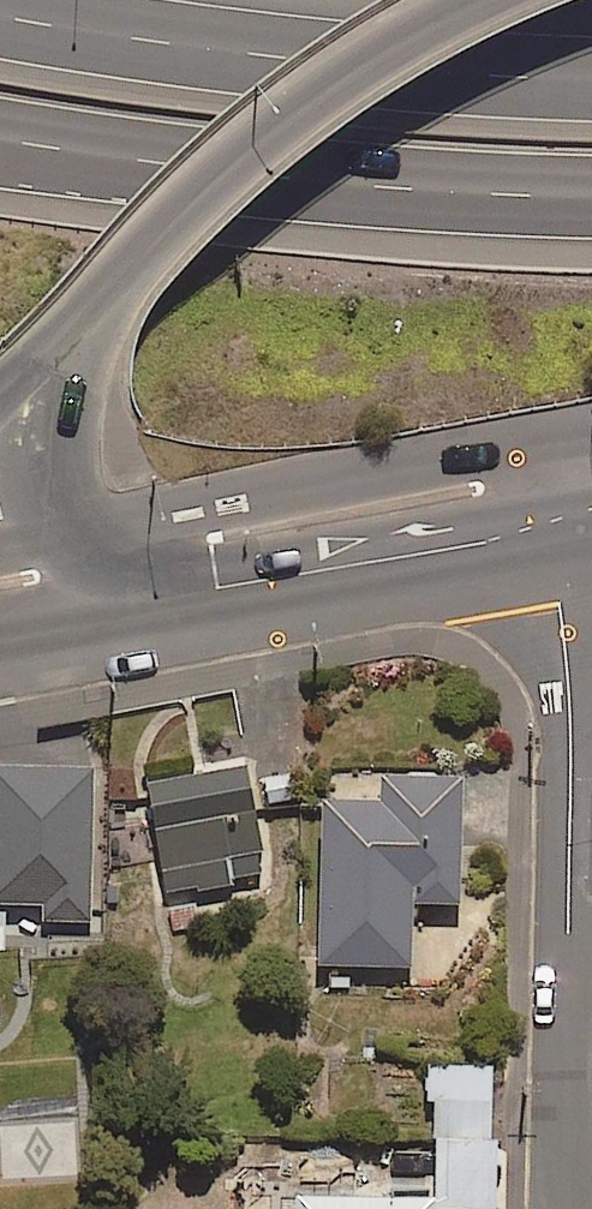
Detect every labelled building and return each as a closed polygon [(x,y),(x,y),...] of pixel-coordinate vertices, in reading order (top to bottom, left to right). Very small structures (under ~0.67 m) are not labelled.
[(271,878),(249,760),(145,780),(167,897),(271,878)] [(91,767),(0,768),(0,904),(41,904),(41,922),(92,922),(91,767)] [(377,771),(377,796),(320,797),(321,960),(412,959),(411,904),(464,904),(463,771),(377,771)] [(9,908),(0,908),(0,947),(9,947),(9,908)] [(496,1062),(427,1062),(427,1099),(440,1099),(440,1201),(453,1201),(453,1208),(495,1208),(496,1062)] [(433,1197),(293,1195),(293,1208),(433,1208),(433,1197)]
